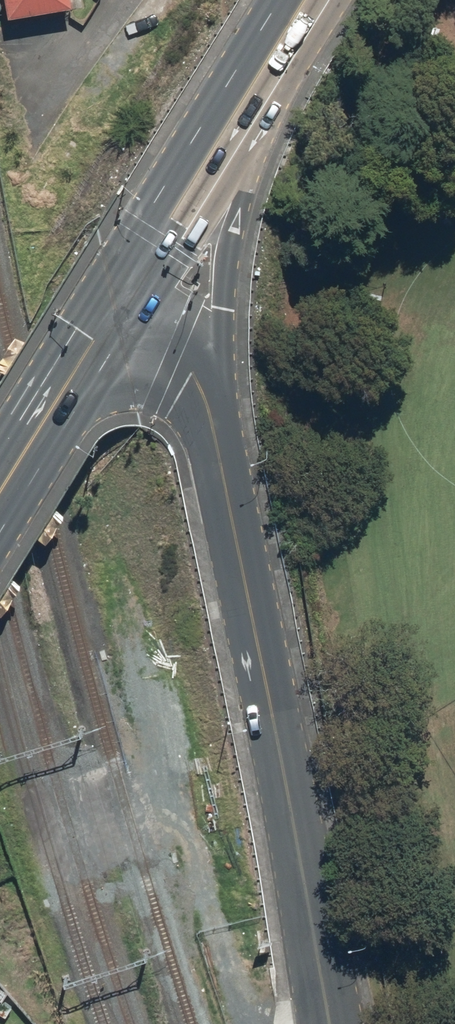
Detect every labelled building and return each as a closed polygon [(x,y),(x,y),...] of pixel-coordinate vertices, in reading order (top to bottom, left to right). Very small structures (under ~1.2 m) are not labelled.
[(11,19),(68,9),(67,0),(8,0),(11,19)]
